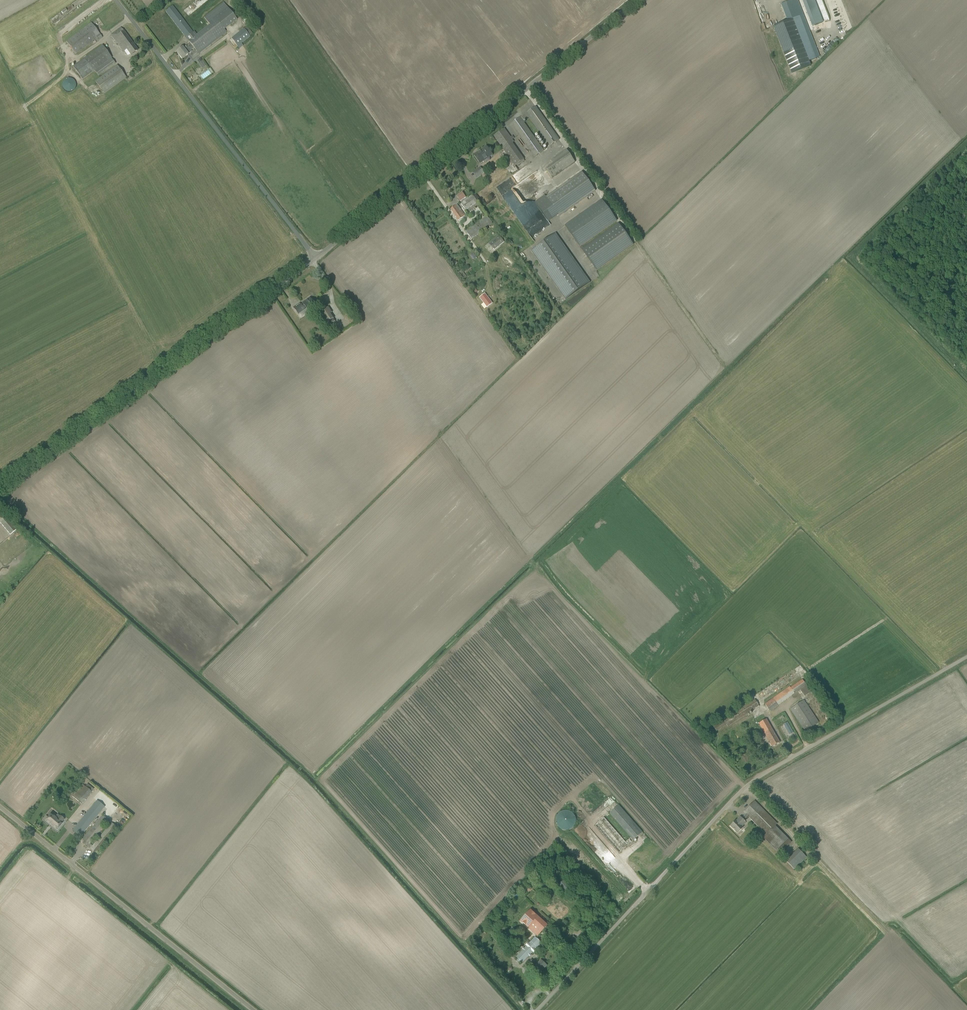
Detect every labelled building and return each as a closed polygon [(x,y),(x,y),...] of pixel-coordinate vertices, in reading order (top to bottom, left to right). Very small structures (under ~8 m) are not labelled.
[(773,27),(791,74),(811,66),(809,61),(818,58),(796,0),(792,0),(781,4),(788,21),(773,27)] [(813,27),(823,23),(814,0),(803,0),(813,27)] [(91,23),(66,42),(76,54),(97,38),(98,41),(102,38),(91,23)] [(247,26),(244,28),(249,35),(250,36),(253,33),(247,26)] [(244,28),(243,27),(230,37),(236,45),(249,35),(244,28)] [(121,28),(111,35),(123,52),(127,49),(131,55),(138,50),(121,28)] [(182,47),(176,52),(182,59),(188,54),(191,52),(189,49),(192,47),(190,43),(183,48),(182,47)] [(116,64),(102,45),(73,67),(83,80),(95,71),(99,76),(116,64)] [(104,94),(126,78),(117,65),(95,81),(104,94)] [(78,85),(78,83),(78,82),(77,80),(77,79),(76,77),(75,76),(73,76),(72,75),(70,75),(69,75),(67,75),(66,76),(64,77),(63,78),(62,80),(62,81),(62,83),(62,84),(62,86),(63,87),(64,88),(65,89),(67,90),(67,91),(69,91),(71,91),(73,90),(74,90),(76,89),(76,88),(77,86),(78,85)] [(550,146),(559,140),(536,107),(511,124),(534,157),(544,150),(523,121),(529,117),(550,146)] [(504,129),(494,136),(497,140),(515,165),(524,159),(513,143),(514,142),(512,139),(514,138),(513,136),(510,137),(507,133),(504,129)] [(480,164),(492,155),(486,146),(474,155),(480,164)] [(565,152),(544,167),(551,176),(571,161),(565,152)] [(520,182),(536,172),(534,168),(524,174),(522,172),(520,173),(518,171),(514,173),(520,182)] [(595,191),(582,172),(546,197),(545,196),(535,202),(549,222),(558,216),(559,217),(595,191)] [(461,201),(466,197),(464,194),(462,192),(457,196),(461,201)] [(466,211),(478,202),(473,195),(461,204),(466,211)] [(579,247),(617,221),(602,200),(565,226),(579,247)] [(457,205),(451,210),(458,220),(465,215),(457,205)] [(472,239),(493,224),(486,215),(485,216),(483,213),(479,216),(481,218),(465,231),(472,239)] [(618,223),(581,249),(597,271),(634,245),(618,223)] [(590,282),(556,233),(531,251),(565,300),(590,282)] [(494,250),(504,242),(499,235),(489,244),(494,250)] [(467,277),(462,270),(458,272),(463,279),(467,277)] [(492,303),(485,294),(480,298),(487,307),(492,303)] [(293,307),(299,315),(306,309),(308,312),(316,306),(310,298),(303,303),(303,304),(302,305),(300,303),(293,307)] [(331,327),(337,323),(330,313),(332,312),(329,307),(319,313),(326,324),(328,322),(331,327)] [(0,523),(10,535),(16,530),(6,518),(0,523)] [(795,694),(807,686),(802,679),(790,687),(795,694)] [(779,705),(774,698),(765,704),(766,706),(764,707),(766,710),(768,709),(770,711),(779,705)] [(728,727),(759,707),(755,699),(723,720),(727,725),(728,727)] [(805,732),(819,723),(804,700),(790,709),(805,732)] [(767,719),(759,723),(770,743),(772,747),(780,743),(777,739),(767,719)] [(72,796),(82,804),(94,789),(88,784),(85,787),(82,784),(72,796)] [(104,807),(97,801),(73,831),(80,836),(104,807)] [(777,823),(758,804),(755,801),(744,812),(746,814),(741,819),(740,817),(738,820),(738,821),(737,822),(736,821),(731,826),(738,833),(743,828),(742,826),(746,823),(745,822),(749,817),(766,834),(762,837),(779,854),(791,842),(774,826),(777,823)] [(605,817),(595,825),(619,853),(642,833),(618,805),(609,813),(631,838),(626,842),(605,817)] [(576,825),(576,823),(576,821),(576,819),(575,818),(574,816),(572,815),(571,814),(569,813),(567,813),(565,813),(563,813),(562,814),(560,815),(558,817),(557,819),(557,821),(556,823),(557,825),(557,826),(558,828),(559,830),(561,831),(562,832),(564,832),(566,833),(568,832),(569,832),(571,831),(573,830),(574,828),(575,827),(576,825)] [(49,817),(46,820),(57,829),(62,823),(55,818),(51,815),(49,817)] [(108,821),(102,815),(82,840),(83,841),(82,842),(87,847),(108,821)] [(806,831),(806,829),(806,828),(806,827),(805,826),(804,825),(803,824),(801,824),(800,824),(798,824),(796,825),(796,826),(795,827),(795,828),(795,829),(795,831),(795,832),(796,833),(797,834),(798,835),(800,835),(801,835),(802,835),(804,834),(805,833),(806,832),(806,831)] [(797,869),(808,858),(800,850),(789,861),(797,869)] [(564,880),(559,884),(567,893),(571,890),(564,880)] [(528,927),(534,933),(538,936),(547,926),(530,910),(520,920),(528,927)] [(512,927),(509,930),(512,932),(511,933),(516,937),(517,937),(519,939),(522,936),(515,930),(514,929),(515,929),(512,927)] [(527,946),(516,957),(522,962),(533,952),(534,953),(536,950),(535,949),(541,943),(535,937),(529,943),(528,942),(526,945),(527,946)] [(541,960),(534,967),(540,973),(547,966),(541,960)]
